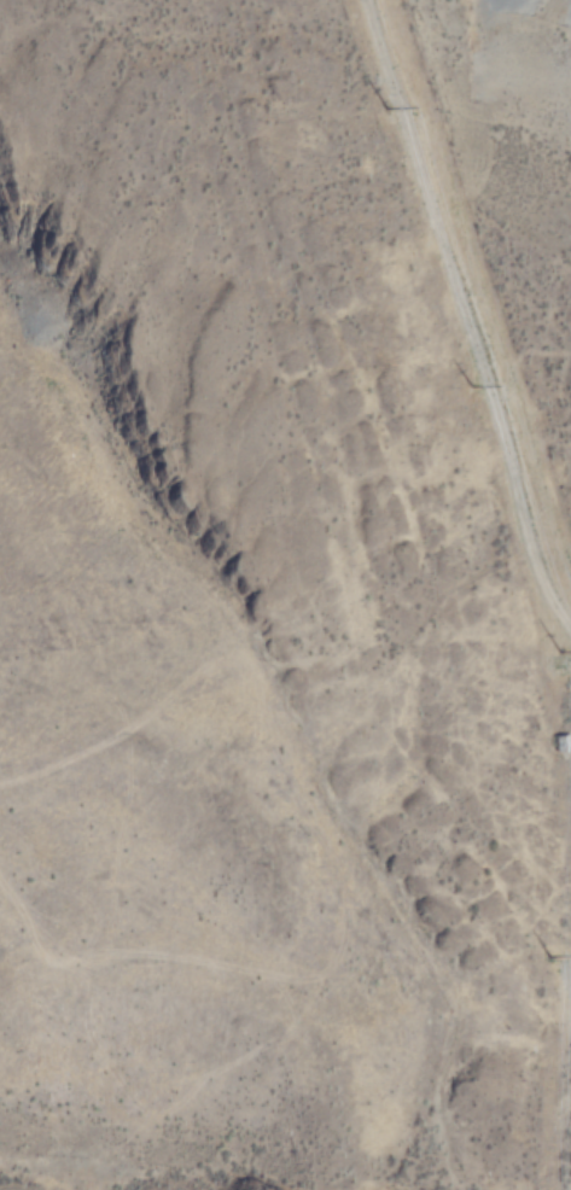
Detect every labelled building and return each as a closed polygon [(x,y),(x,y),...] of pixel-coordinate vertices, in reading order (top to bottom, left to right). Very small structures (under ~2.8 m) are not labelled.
[(569,750),(566,735),(553,738),(556,753),(569,750)]
